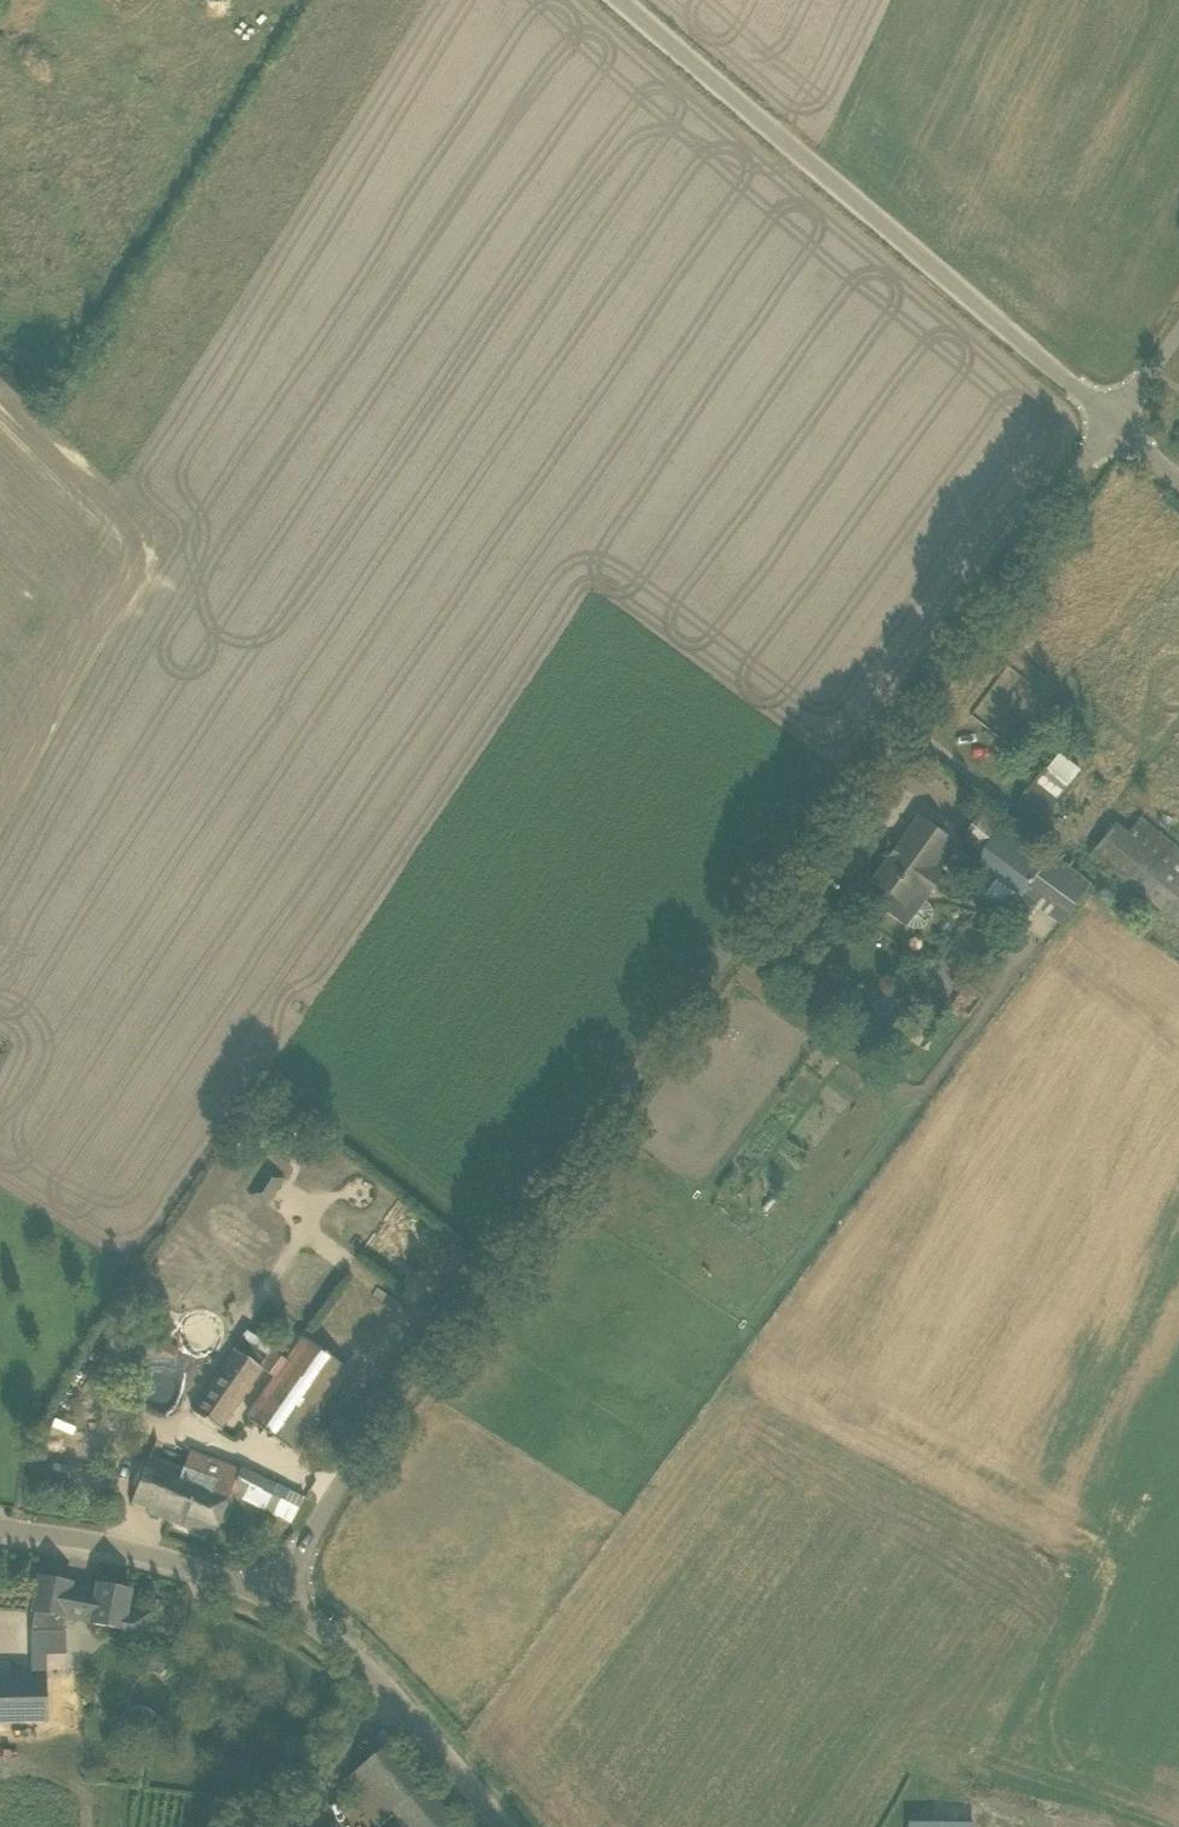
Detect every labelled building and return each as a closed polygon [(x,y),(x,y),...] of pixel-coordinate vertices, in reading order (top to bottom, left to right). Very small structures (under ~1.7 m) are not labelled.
[(1020,799),(1042,817),(1055,802),(1032,784),(1020,799)] [(1162,836),(1159,834),(1141,818),(1128,834),(1116,825),(1092,855),(1178,925),(1178,849),(1162,836)] [(952,842),(920,819),(898,849),(902,852),(896,859),(892,856),(874,882),(888,892),(878,904),(898,918),(916,893),(926,900),(945,874),(934,866),(952,842)] [(1001,914),(1014,894),(1020,898),(1028,888),(1067,917),(1091,883),(1059,861),(1051,855),(1046,862),(996,826),(970,863),(994,879),(980,899),(1001,914)] [(346,1367),(326,1353),(304,1338),(288,1361),(274,1351),(261,1370),(274,1379),(248,1417),(290,1447),(346,1367)] [(235,1351),(192,1411),(218,1430),(261,1370),(235,1351)] [(240,1469),(191,1451),(185,1468),(150,1454),(131,1506),(134,1507),(136,1502),(149,1507),(148,1512),(213,1538),(240,1469)] [(245,1468),(232,1495),(266,1511),(279,1483),(245,1468)] [(35,1612),(31,1631),(65,1631),(67,1618),(91,1622),(91,1623),(122,1629),(120,1637),(143,1642),(148,1615),(127,1611),(131,1590),(110,1586),(98,1584),(97,1591),(71,1587),(72,1582),(40,1576),(33,1611),(35,1612)] [(0,1676),(0,1724),(47,1723),(46,1675),(0,1676)]
